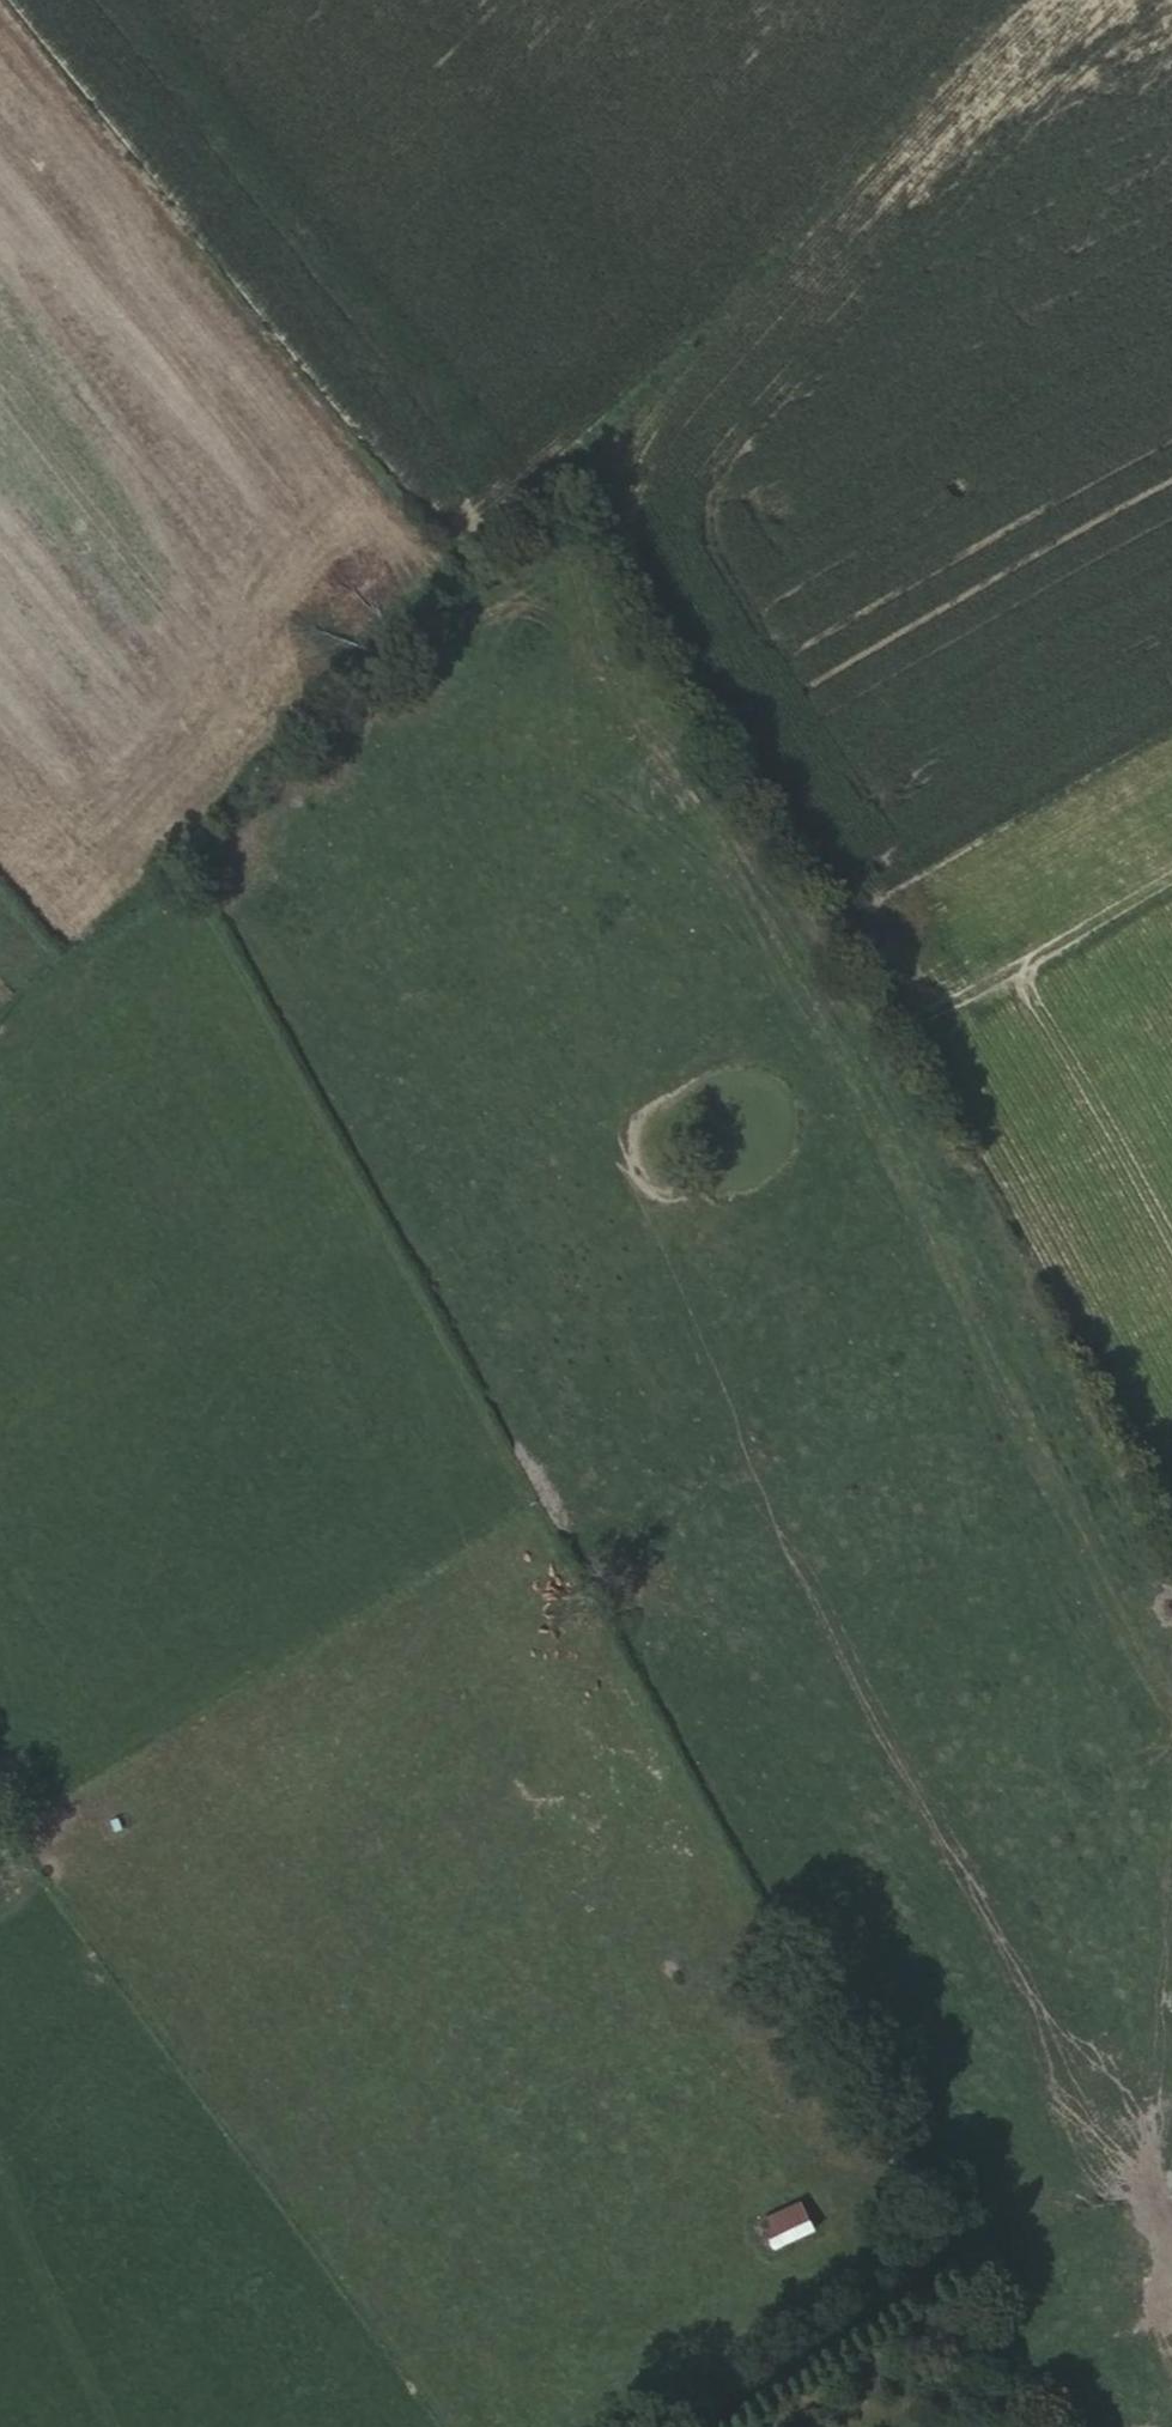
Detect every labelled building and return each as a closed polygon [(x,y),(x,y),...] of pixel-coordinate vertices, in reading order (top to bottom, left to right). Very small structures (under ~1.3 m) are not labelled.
[(801,2203),(758,2222),(773,2255),(815,2236),(801,2203)]
